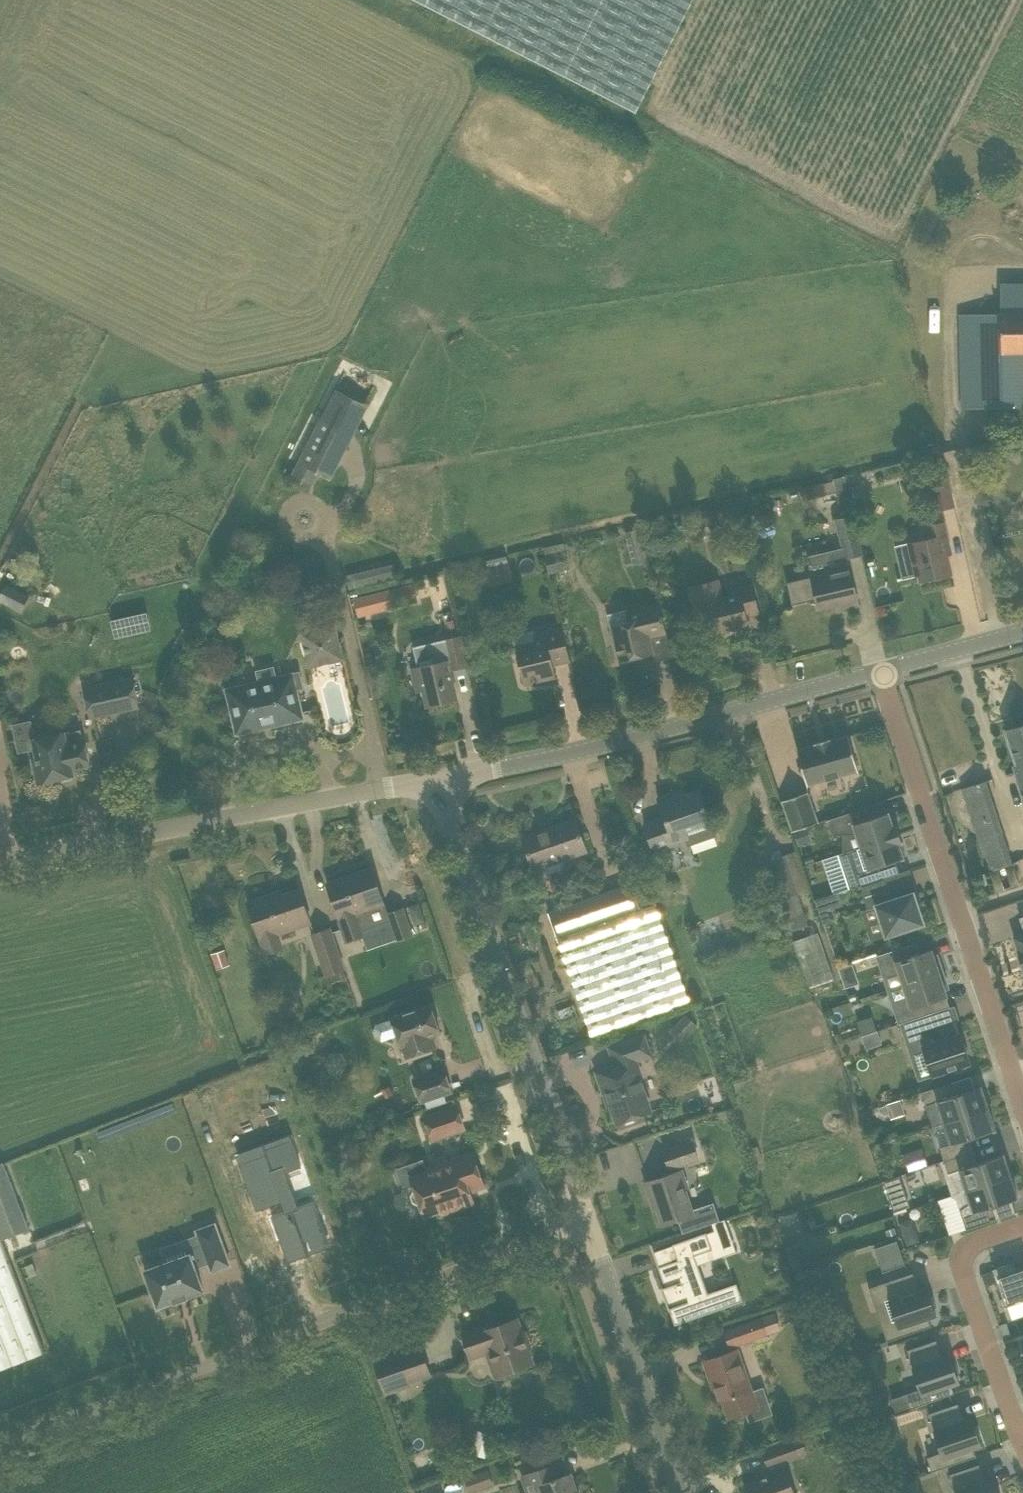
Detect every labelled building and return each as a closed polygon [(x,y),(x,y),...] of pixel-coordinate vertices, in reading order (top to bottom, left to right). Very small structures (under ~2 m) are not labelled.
[(636,112),(693,0),(416,0),(636,112)] [(1002,283),(1002,313),(960,313),(963,409),(1022,407),(1022,283),(1002,283)] [(332,480),(343,459),(370,405),(336,387),(298,463),(332,480)] [(938,510),(954,506),(955,506),(946,466),(929,471),(938,510)] [(827,494),(826,490),(824,481),(800,487),(803,500),(827,494)] [(863,553),(853,515),(836,519),(845,558),(863,553)] [(953,574),(948,556),(953,555),(946,520),(925,525),(928,538),(911,541),(921,581),(953,574)] [(571,568),(566,550),(546,555),(550,573),(571,568)] [(346,576),(350,590),(398,579),(394,565),(346,576)] [(502,581),(498,565),(487,567),(491,584),(502,581)] [(850,565),(812,574),(811,574),(819,606),(837,602),(838,609),(859,604),(850,565)] [(746,615),(759,612),(753,584),(731,590),(732,595),(722,597),(718,580),(691,587),(697,612),(710,608),(716,632),(736,627),(737,632),(750,629),(746,615)] [(399,602),(395,587),(367,595),(371,612),(394,606),(399,602)] [(613,624),(613,625),(621,660),(653,652),(650,637),(666,633),(659,602),(609,614),(611,624),(613,624)] [(309,665),(344,657),(337,624),(301,632),(309,665)] [(518,645),(526,682),(555,675),(552,661),(568,658),(569,660),(570,660),(562,627),(536,633),(537,641),(518,645)] [(461,636),(446,639),(451,660),(449,661),(419,667),(428,705),(457,698),(450,668),(452,668),(468,665),(461,636)] [(227,687),(233,714),(237,734),(257,730),(258,727),(266,725),(267,727),(287,722),(286,719),(303,715),(293,671),(227,687)] [(132,678),(93,687),(85,689),(91,716),(138,706),(132,678)] [(1005,729),(1017,763),(1013,764),(1022,794),(1022,723),(1005,729)] [(35,738),(35,746),(38,758),(34,759),(39,781),(43,780),(48,782),(54,781),(58,777),(74,774),(73,768),(89,765),(84,740),(83,741),(80,730),(65,733),(65,732),(35,739),(35,738)] [(808,784),(859,770),(849,735),(830,740),(830,738),(816,742),(816,744),(798,749),(808,784)] [(963,788),(979,837),(1002,829),(986,780),(963,788)] [(654,850),(687,839),(689,844),(716,835),(712,827),(710,821),(712,820),(701,790),(679,797),(678,791),(659,798),(666,817),(645,824),(654,850)] [(818,822),(808,791),(783,800),(794,830),(818,822)] [(858,833),(862,846),(897,834),(896,829),(898,828),(898,826),(897,826),(893,814),(890,815),(889,812),(870,818),(866,807),(828,819),(833,834),(858,833)] [(588,850),(576,818),(522,837),(534,869),(588,850)] [(1013,863),(1002,829),(979,837),(990,870),(1013,863)] [(899,840),(897,834),(862,846),(839,853),(851,888),(861,884),(886,876),(900,871),(896,860),(904,857),(903,854),(905,853),(903,841),(902,839),(899,840)] [(771,859),(793,930),(809,925),(786,854),(771,859)] [(385,904),(372,867),(328,883),(344,928),(348,940),(363,935),(362,930),(390,920),(388,913),(388,911),(387,912),(384,904),(385,904)] [(893,899),(886,876),(861,884),(869,910),(878,907),(887,935),(906,929),(907,933),(921,928),(920,924),(924,923),(914,892),(893,899)] [(633,883),(568,905),(549,912),(592,1035),(691,1001),(656,902),(641,908),(633,883)] [(248,901),(261,939),(266,952),(283,947),(279,933),(311,922),(300,888),(271,898),(270,894),(248,901)] [(839,891),(816,895),(820,920),(834,918),(832,905),(841,904),(839,891)] [(413,935),(403,908),(388,913),(390,920),(397,940),(413,935)] [(313,934),(327,974),(344,968),(330,928),(313,934)] [(808,985),(835,977),(820,929),(793,937),(808,985)] [(1015,936),(1021,954),(1019,955),(1022,968),(1022,933),(1015,936)] [(900,970),(904,984),(944,971),(938,954),(934,955),(933,949),(914,955),(910,944),(877,955),(884,976),(900,970)] [(852,962),(837,966),(843,985),(857,980),(852,962)] [(949,988),(944,971),(904,984),(908,997),(893,1002),(900,1023),(932,1012),(928,1001),(948,995),(946,989),(949,988)] [(392,1017),(392,1018),(377,1023),(373,1031),(375,1037),(382,1040),(398,1035),(402,1045),(403,1045),(407,1057),(437,1046),(433,1035),(441,1032),(431,1003),(392,1017)] [(937,1027),(932,1012),(900,1023),(908,1046),(922,1041),(933,1075),(952,1069),(955,1072),(966,1068),(967,1064),(970,1063),(963,1042),(961,1042),(954,1021),(937,1027)] [(868,1048),(882,1042),(877,1030),(863,1035),(868,1048)] [(645,1035),(611,1047),(617,1065),(598,1071),(604,1092),(607,1091),(618,1122),(623,1120),(627,1123),(635,1120),(636,1115),(651,1110),(638,1073),(641,1072),(636,1060),(651,1055),(645,1035)] [(444,1068),(425,1075),(411,1080),(419,1102),(452,1091),(444,1068)] [(719,1076),(703,1079),(706,1101),(722,1099),(719,1076)] [(938,1100),(945,1122),(989,1107),(981,1086),(950,1096),(950,1094),(949,1094),(946,1085),(952,1083),(952,1082),(922,1091),(926,1104),(938,1100)] [(891,1118),(886,1104),(881,1106),(886,1120),(891,1118)] [(457,1105),(426,1116),(434,1139),(465,1128),(457,1105)] [(996,1129),(989,1107),(945,1122),(952,1143),(940,1147),(945,1160),(974,1150),(967,1151),(964,1142),(965,1139),(996,1129)] [(275,1174),(299,1166),(298,1164),(297,1165),(288,1138),(264,1147),(263,1143),(262,1142),(261,1142),(261,1143),(265,1153),(239,1162),(256,1207),(255,1208),(255,1209),(277,1201),(280,1211),(267,1215),(267,1217),(268,1216),(284,1260),(303,1253),(303,1256),(305,1255),(304,1254),(299,1241),(304,1239),(308,1249),(326,1243),(310,1201),(311,1201),(311,1199),(288,1208),(275,1174)] [(665,1151),(666,1154),(670,1167),(699,1157),(693,1141),(665,1151)] [(903,1150),(907,1169),(927,1165),(923,1146),(903,1150)] [(952,1195),(1011,1176),(1004,1154),(973,1164),(972,1162),(971,1162),(968,1153),(975,1151),(974,1150),(945,1160),(954,1189),(952,1195)] [(485,1186),(473,1151),(427,1167),(429,1172),(414,1177),(413,1176),(416,1189),(414,1190),(412,1195),(414,1201),(419,1203),(421,1203),(425,1215),(441,1209),(442,1213),(469,1204),(465,1193),(485,1186)] [(4,1161),(0,1163),(0,1369),(45,1352),(2,1239),(30,1228),(4,1161)] [(714,1202),(693,1209),(685,1187),(688,1187),(682,1169),(646,1182),(652,1199),(655,1198),(663,1223),(678,1218),(683,1232),(712,1222),(720,1220),(714,1202)] [(899,1174),(886,1177),(894,1209),(907,1205),(899,1174)] [(1018,1197),(1011,1176),(952,1195),(957,1198),(961,1209),(967,1228),(997,1218),(996,1217),(990,1219),(987,1210),(988,1209),(987,1208),(1018,1197)] [(909,1244),(921,1238),(911,1215),(899,1220),(909,1244)] [(715,1229),(717,1236),(730,1231),(725,1218),(720,1220),(712,1222),(715,1229)] [(145,1271),(158,1306),(175,1300),(175,1301),(187,1296),(187,1295),(203,1289),(194,1267),(208,1261),(211,1271),(230,1264),(214,1223),(195,1230),(200,1242),(186,1248),(188,1254),(145,1271)] [(670,1309),(676,1324),(744,1300),(737,1283),(709,1293),(695,1255),(713,1249),(707,1232),(673,1244),(679,1260),(659,1267),(671,1300),(667,1302),(669,1309),(670,1309)] [(906,1263),(897,1238),(875,1246),(879,1260),(886,1257),(890,1269),(906,1263)] [(874,1246),(858,1249),(863,1273),(879,1270),(874,1246)] [(1018,1271),(1014,1261),(993,1268),(994,1272),(997,1281),(1006,1306),(1022,1300),(1022,1269),(1018,1271)] [(913,1272),(869,1287),(874,1301),(889,1296),(897,1321),(883,1326),(888,1340),(932,1325),(929,1317),(937,1314),(934,1307),(937,1306),(932,1293),(930,1294),(927,1287),(919,1289),(913,1272)] [(986,1285),(997,1281),(994,1272),(983,1276),(986,1285)] [(730,1347),(767,1334),(782,1329),(776,1313),(761,1318),(725,1330),(730,1347)] [(488,1324),(463,1332),(472,1357),(488,1352),(496,1375),(534,1362),(529,1348),(532,1347),(526,1331),(523,1332),(518,1318),(489,1328),(488,1324)] [(955,1361),(945,1364),(937,1340),(908,1349),(921,1388),(906,1393),(910,1406),(911,1408),(955,1392),(952,1384),(960,1382),(957,1375),(960,1374),(955,1361)] [(376,1362),(383,1381),(385,1389),(431,1374),(422,1346),(376,1362)] [(736,1349),(724,1353),(705,1360),(711,1379),(716,1377),(730,1417),(758,1408),(752,1390),(751,1391),(736,1349)] [(910,1406),(906,1393),(892,1398),(896,1411),(910,1406)] [(977,1423),(974,1424),(972,1417),(964,1419),(958,1402),(929,1412),(935,1430),(942,1451),(927,1456),(932,1470),(976,1455),(974,1447),(981,1445),(979,1438),(981,1437),(977,1423)] [(785,1464),(784,1464),(783,1462),(809,1453),(803,1438),(765,1451),(772,1470),(767,1472),(768,1475),(745,1484),(749,1492),(796,1492),(785,1464)] [(557,1463),(523,1475),(529,1492),(541,1492),(578,1492),(571,1473),(561,1476),(557,1463)] [(950,1473),(957,1492),(1001,1492),(998,1484),(995,1485),(993,1478),(985,1481),(979,1463),(950,1473)] [(468,1490),(492,1482),(487,1467),(463,1476),(468,1490)] [(915,1479),(901,1484),(904,1492),(911,1492),(919,1490),(915,1479)]
